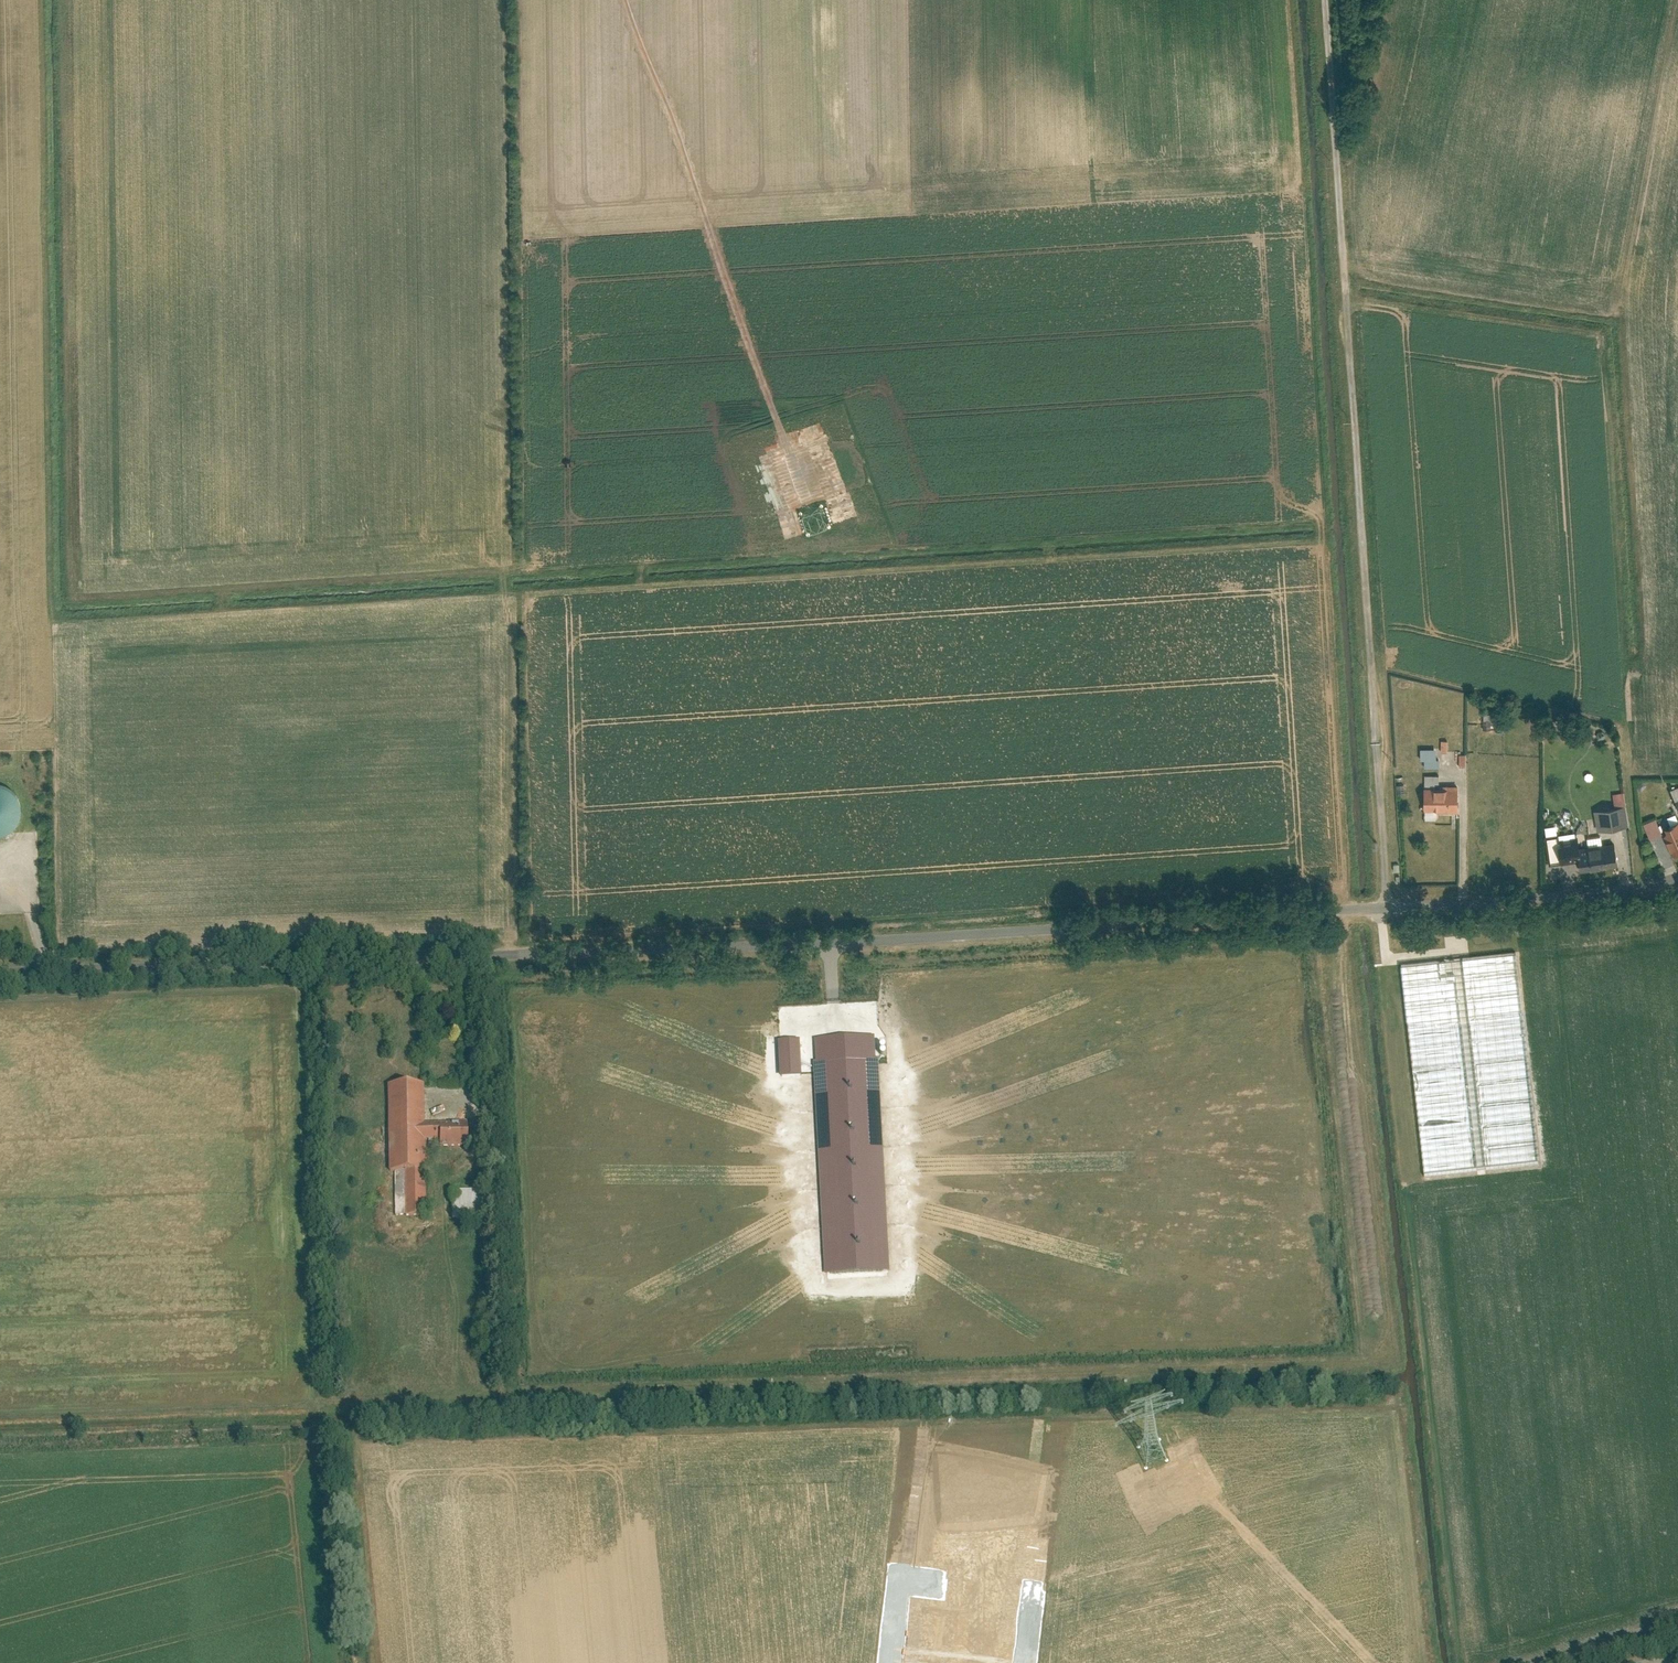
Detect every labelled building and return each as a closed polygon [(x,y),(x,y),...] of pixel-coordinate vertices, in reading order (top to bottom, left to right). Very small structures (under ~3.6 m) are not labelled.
[(1485,718),(1485,728),(1497,728),(1497,710),(1482,710),(1482,718),(1485,718)] [(1439,748),(1423,749),(1424,760),(1439,760),(1439,748)] [(1442,787),(1442,775),(1428,775),(1428,787),(1442,787)] [(1442,787),(1428,787),(1429,812),(1461,811),(1460,786),(1442,787)] [(1615,795),(1617,808),(1628,807),(1626,793),(1615,795)] [(1599,811),(1602,830),(1630,826),(1628,807),(1617,808),(1599,811)] [(1658,818),(1646,823),(1652,839),(1664,834),(1658,818)] [(1675,855),(1677,853),(1677,820),(1663,826),(1675,855)] [(1553,824),(1542,826),(1543,833),(1554,832),(1553,824)] [(1562,834),(1548,836),(1552,863),(1564,861),(1564,863),(1584,860),(1583,848),(1581,838),(1563,841),(1562,834)] [(1617,843),(1583,848),(1584,860),(1586,870),(1620,865),(1617,843)] [(1516,951),(1402,964),(1414,1070),(1529,1057),(1516,951)] [(883,1089),(881,1035),(820,1038),(821,1067),(838,1066),(838,1078),(847,1077),(848,1092),(869,1091),(869,1096),(878,1095),(877,1089),(883,1089)] [(786,1040),(788,1076),(809,1075),(807,1039),(786,1040)] [(423,1085),(386,1086),(388,1170),(403,1170),(425,1169),(424,1140),(424,1124),(423,1085)] [(424,1124),(424,1140),(438,1139),(438,1147),(464,1146),(463,1123),(424,1124)] [(425,1169),(403,1170),(404,1215),(426,1215),(425,1169)] [(481,1190),(450,1191),(451,1218),(482,1217),(481,1190)] [(832,1279),(896,1272),(893,1242),(887,1243),(886,1234),(881,1235),(882,1247),(863,1249),(864,1254),(850,1256),(849,1253),(845,1254),(846,1260),(860,1258),(862,1271),(831,1275),(832,1279)]
